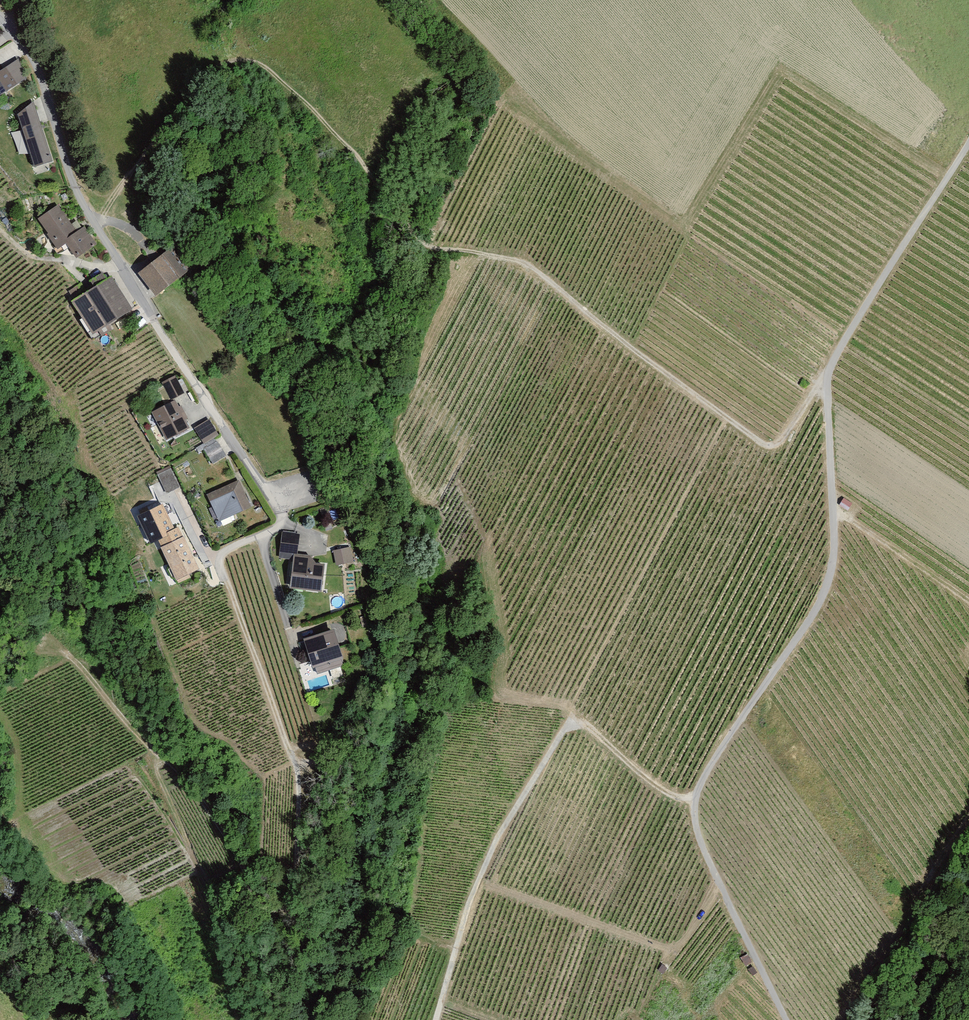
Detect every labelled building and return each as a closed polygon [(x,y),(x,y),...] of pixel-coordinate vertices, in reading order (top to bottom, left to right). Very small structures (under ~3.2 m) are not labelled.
[(0,73),(0,97),(26,80),(19,62),(0,73)] [(33,104),(17,118),(34,169),(53,162),(33,104)] [(57,206),(37,220),(58,251),(67,245),(76,259),(96,245),(85,228),(77,234),(57,206)] [(172,248),(137,275),(154,297),(189,270),(172,248)] [(94,288),(71,302),(91,336),(132,311),(112,278),(108,281),(103,273),(89,282),(94,288)] [(175,376),(161,384),(170,402),(184,394),(175,376)] [(175,401),(150,413),(164,441),(189,429),(185,420),(188,419),(182,407),(179,408),(175,401)] [(209,420),(194,429),(203,444),(218,436),(209,420)] [(217,442),(204,450),(212,465),(226,456),(217,442)] [(169,467),(156,473),(167,495),(180,488),(169,467)] [(239,481),(207,495),(213,509),(229,502),(235,515),(251,508),(239,481)] [(299,534),(282,532),(280,550),(298,552),(299,534)] [(184,537),(160,548),(178,585),(192,579),(189,574),(200,569),(184,537)] [(350,547),(334,550),(338,568),(354,565),(350,547)] [(310,555),(293,554),(290,589),(323,592),(326,564),(317,563),(310,555)] [(334,630),(304,639),(315,675),(345,666),(334,630)]
